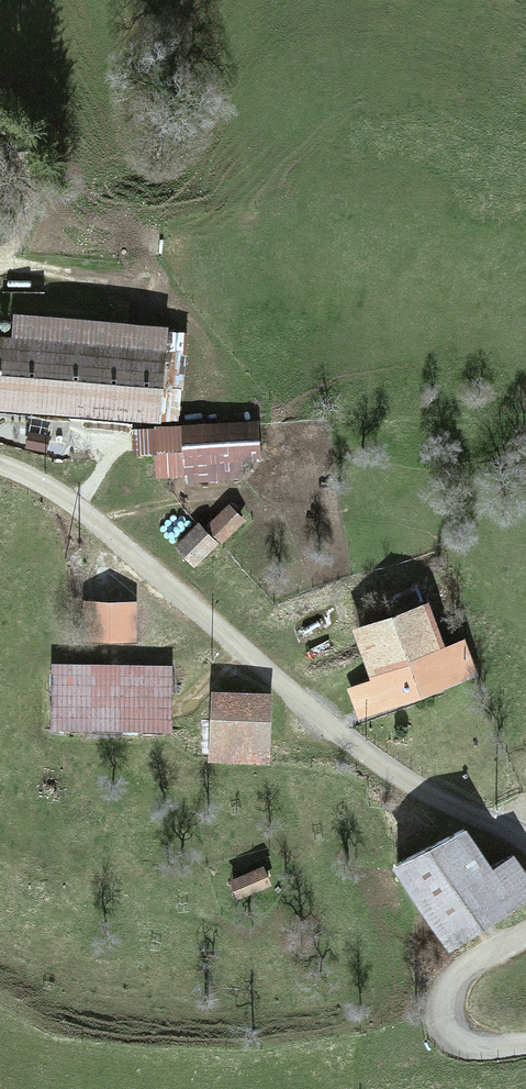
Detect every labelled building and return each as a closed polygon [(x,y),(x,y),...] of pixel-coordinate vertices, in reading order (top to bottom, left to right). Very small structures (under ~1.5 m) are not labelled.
[(0,343),(0,413),(161,424),(167,328),(17,319),(16,344),(0,343)] [(258,420),(132,428),(133,453),(158,452),(159,477),(186,475),(186,481),(243,478),(242,463),(260,461),(258,420)] [(243,520),(230,507),(209,528),(223,541),(243,520)] [(198,526),(176,547),(194,565),(216,544),(198,526)] [(135,607),(83,605),(82,639),(133,641),(135,607)] [(425,607),(358,631),(376,681),(351,690),(360,715),(475,674),(465,644),(441,652),(425,607)] [(170,671),(55,669),(54,725),(169,727),(170,671)] [(270,700),(215,697),(212,758),(267,761),(270,700)] [(451,944),(525,895),(525,873),(518,862),(500,874),(471,832),(405,876),(451,944)] [(261,871),(232,882),(237,897),(267,885),(261,871)]
